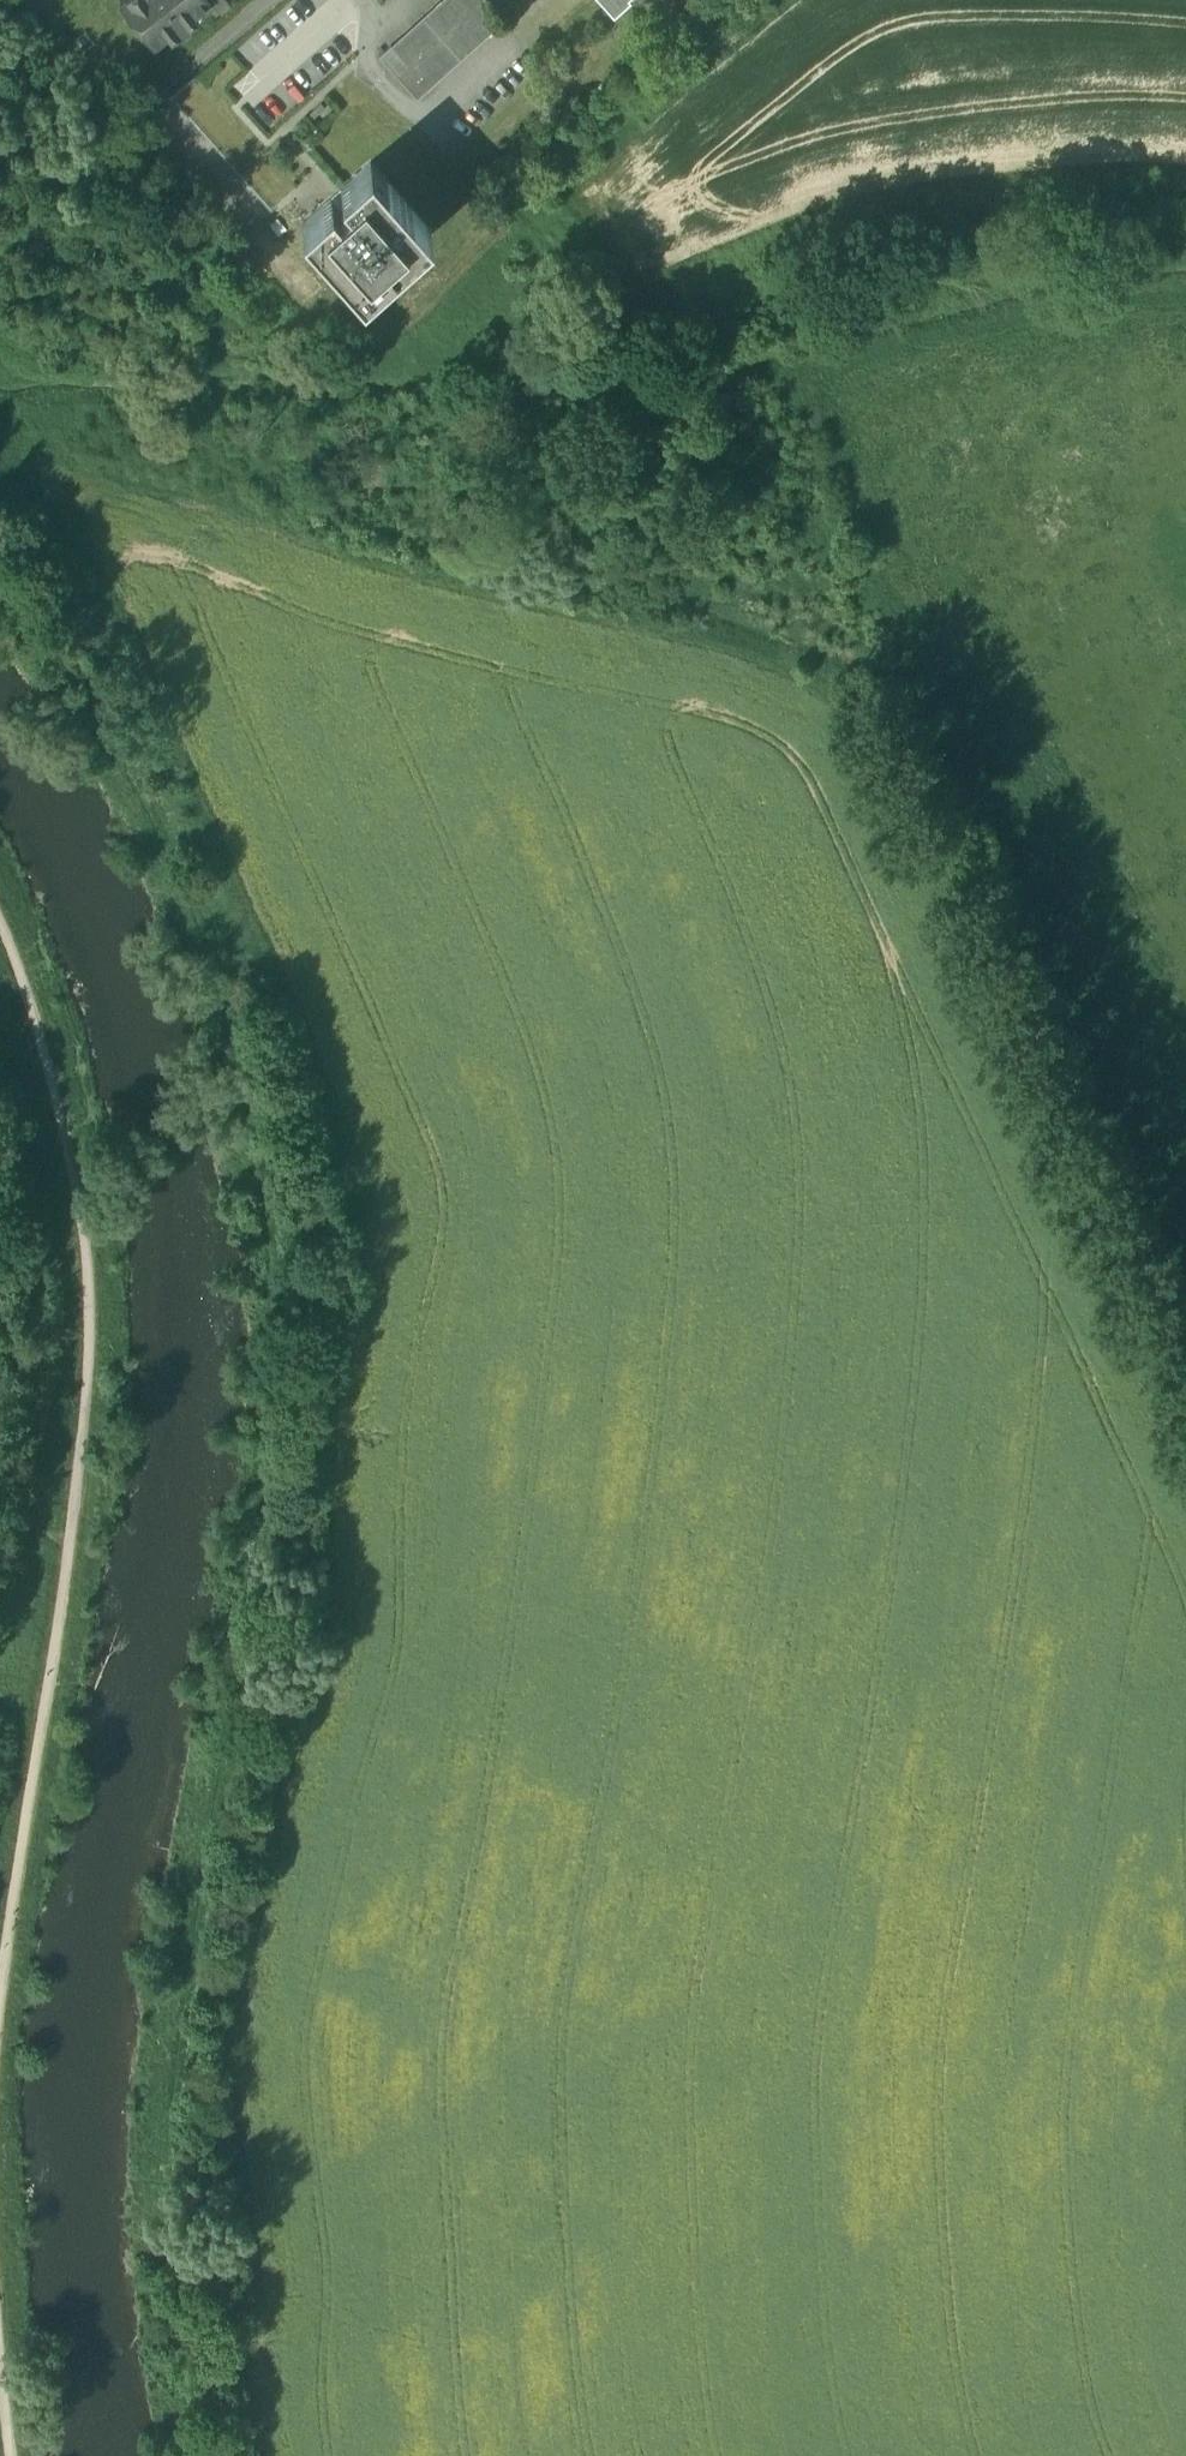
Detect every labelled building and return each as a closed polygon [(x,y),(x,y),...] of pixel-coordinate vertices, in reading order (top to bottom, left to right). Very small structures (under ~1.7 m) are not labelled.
[(119,0),(153,44),(177,25),(181,31),(190,24),(186,18),(210,0),(120,0),(119,0)] [(221,13),(231,5),(228,0),(210,0),(221,13)] [(379,57),(417,99),(504,21),(486,0),(443,0),(379,57)] [(430,230),(368,163),(300,224),(363,291),(430,230)]
